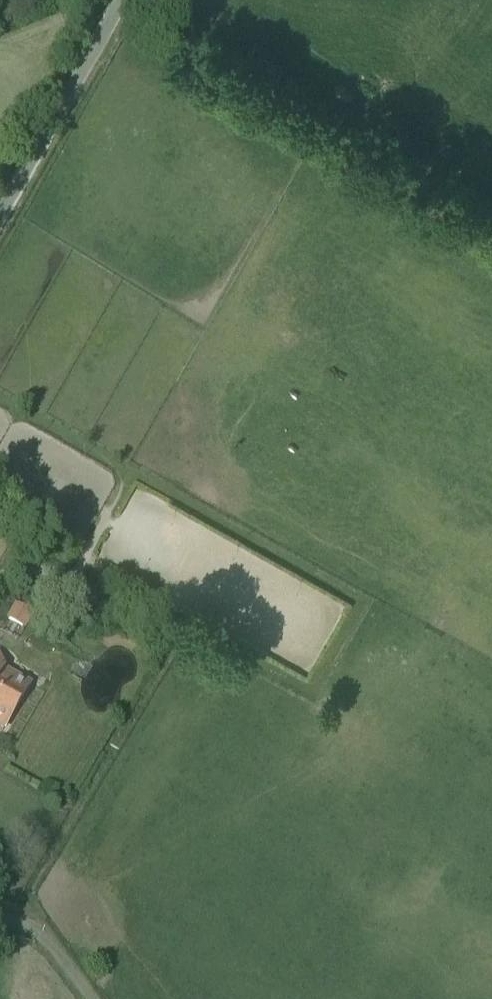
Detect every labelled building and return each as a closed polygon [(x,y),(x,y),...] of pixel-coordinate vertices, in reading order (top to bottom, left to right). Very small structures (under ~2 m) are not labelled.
[(68,604),(61,615),(71,621),(78,610),(68,604)] [(29,685),(4,670),(0,661),(0,728),(4,730),(29,685)]
